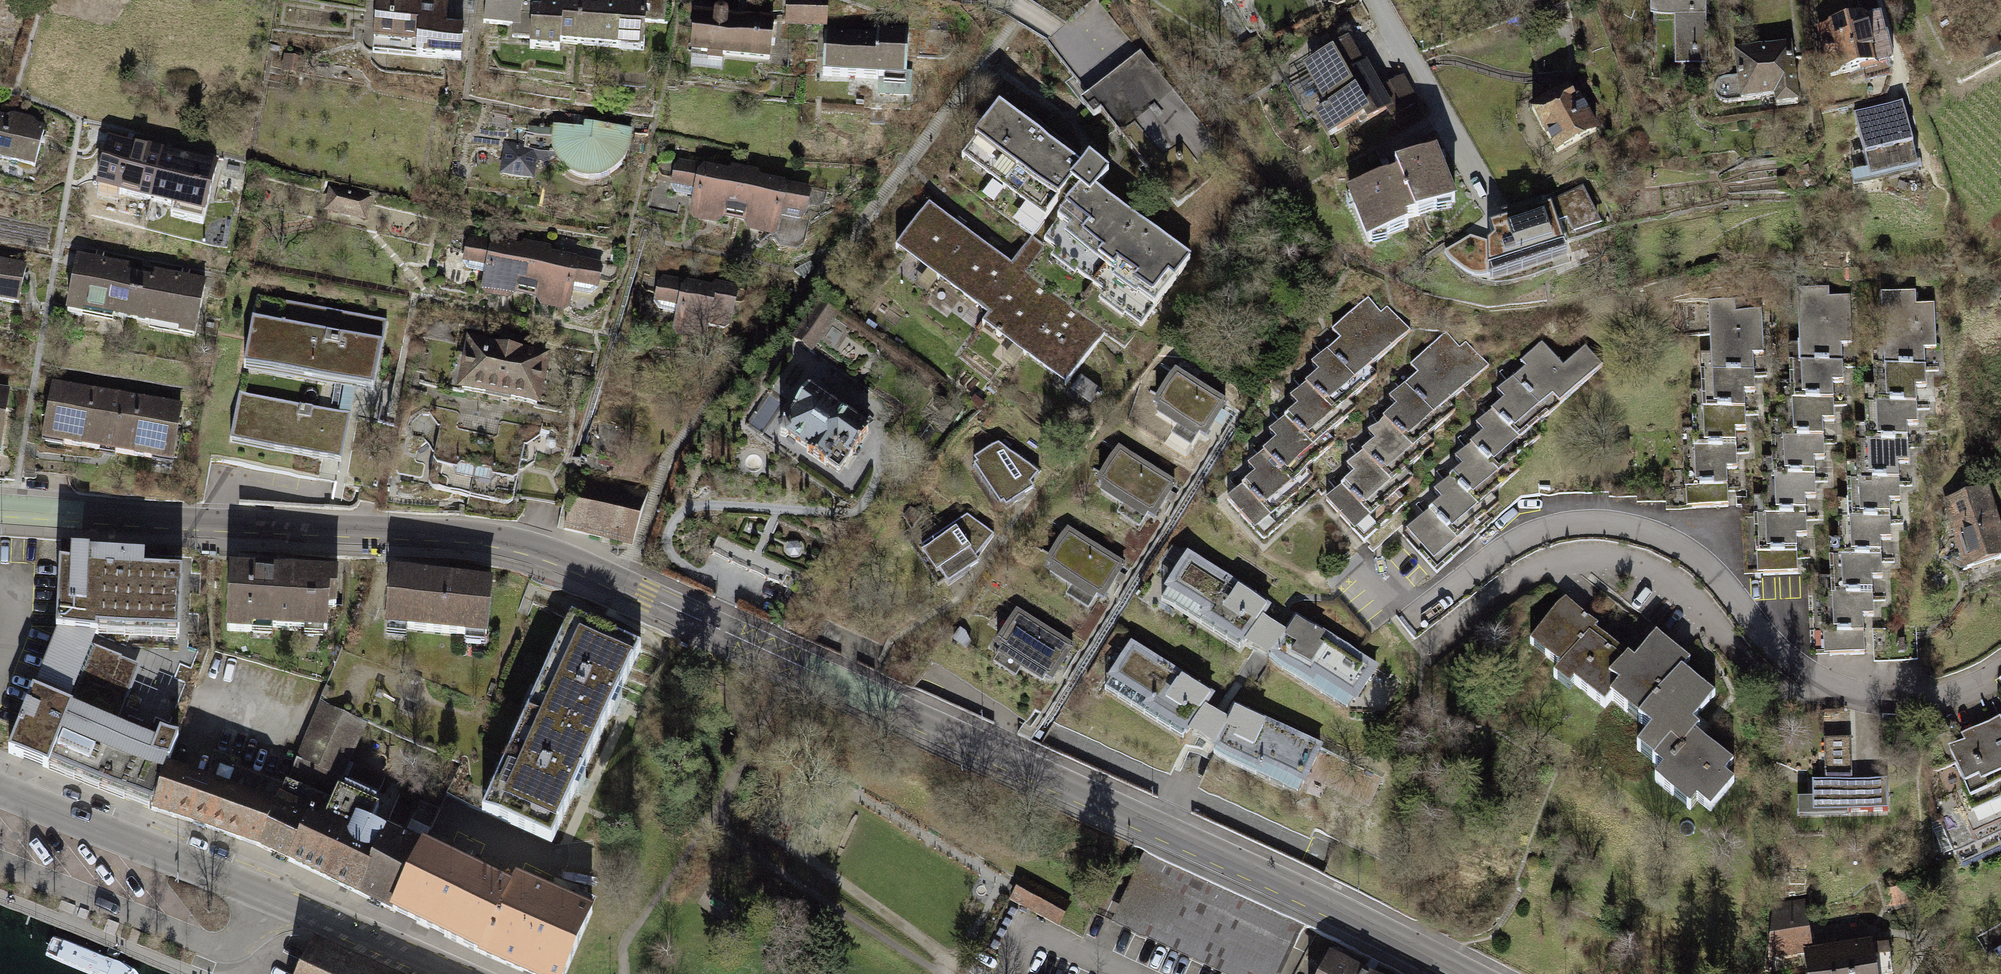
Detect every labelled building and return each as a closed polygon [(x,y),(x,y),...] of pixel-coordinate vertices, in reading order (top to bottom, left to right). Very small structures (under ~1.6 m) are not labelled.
[(363,50),(417,52),(417,66),(468,68),(470,33),(437,32),(438,0),(365,0),(363,50)] [(535,0),(489,0),(490,44),(536,43),(535,0)] [(1646,25),(1672,25),(1673,69),(1708,69),(1707,0),(1645,0),(1646,25)] [(545,1),(544,53),(656,57),(657,5),(545,1)] [(800,1),(780,1),(779,25),(800,25),(800,1)] [(822,1),(800,1),(800,25),(822,26),(822,1)] [(769,17),(686,10),(682,58),(765,65),(769,17)] [(1093,11),(1050,48),(1174,176),(1193,159),(1201,135),(1192,118),(1093,11)] [(1899,19),(1845,28),(1856,93),(1910,84),(1899,19)] [(1413,99),(1397,70),(1375,83),(1347,33),(1294,62),(1319,109),(1309,114),(1327,146),(1413,99)] [(899,38),(821,35),(819,82),(898,84),(899,38)] [(1792,114),(1793,128),(1824,124),(1816,47),(1751,53),(1758,117),(1792,114)] [(1512,106),(1546,164),(1604,130),(1570,72),(1512,106)] [(1170,289),(1188,264),(1091,198),(1106,176),(1080,158),(1073,168),(988,109),(953,159),(1065,236),(1058,245),(1105,277),(1099,286),(1141,315),(1162,284),(1170,289)] [(1923,110),(1869,119),(1881,193),(1935,184),(1923,110)] [(43,174),(53,128),(0,116),(0,164),(43,174)] [(626,132),(550,122),(549,148),(560,168),(581,179),(607,172),(622,153),(626,132)] [(163,152),(113,140),(99,197),(149,210),(150,206),(163,152)] [(529,177),(532,147),(500,143),(497,173),(529,177)] [(1455,205),(1427,147),(1338,190),(1366,248),(1455,205)] [(222,166),(163,152),(150,206),(172,211),(171,219),(207,228),(222,166)] [(791,212),(812,215),(817,183),(673,161),(669,188),(697,193),(692,225),(787,240),(791,212)] [(376,198),(331,187),(325,213),(370,224),(376,198)] [(1082,400),(1093,386),(1072,371),(1104,328),(1028,272),(1037,260),(1019,246),(1007,262),(926,201),(890,249),(979,316),(972,326),(1058,390),(1061,385),(1082,400)] [(1568,210),(1506,236),(1527,285),(1588,259),(1568,210)] [(571,290),(593,293),(598,258),(461,236),(456,267),(484,271),(479,305),(567,318),(571,290)] [(212,278),(77,258),(68,320),(203,340),(212,278)] [(26,306),(31,264),(0,260),(0,303),(26,306)] [(742,290),(655,279),(651,310),(680,314),(677,342),(711,346),(714,323),(738,327),(742,290)] [(1739,572),(1792,570),(1791,552),(1805,552),(1804,516),(1813,516),(1812,483),(1822,483),(1821,450),(1833,449),(1832,414),(1845,414),(1843,379),(1852,379),(1848,291),(1788,293),(1791,380),(1781,380),(1782,416),(1769,416),(1771,447),(1762,448),(1764,485),(1754,485),(1755,513),(1737,513),(1739,572)] [(261,298),(250,371),(389,392),(400,319),(261,298)] [(1407,332),(1386,307),(1378,315),(1366,301),(1330,333),(1340,343),(1311,369),(1318,378),(1289,404),(1295,411),(1267,436),(1274,443),(1245,468),(1252,475),(1224,499),(1261,540),(1275,527),(1262,512),(1292,486),(1286,479),(1315,453),(1307,445),(1336,418),(1329,410),(1407,332)] [(814,354),(841,316),(822,303),(796,341),(814,354)] [(1751,303),(1699,303),(1701,408),(1689,408),(1690,444),(1677,445),(1677,472),(1666,474),(1666,506),(1727,505),(1725,475),(1737,472),(1735,447),(1745,446),(1744,411),(1756,410),(1751,303)] [(1813,578),(1814,625),(1806,625),(1806,647),(1858,646),(1858,626),(1870,625),(1869,584),(1883,584),(1882,552),(1893,552),(1892,506),(1902,506),(1901,468),(1912,468),(1911,431),(1917,431),(1916,389),(1930,389),(1929,312),(1869,314),(1871,393),(1862,393),(1863,430),(1852,430),(1853,466),(1845,466),(1846,502),(1835,503),(1835,538),(1826,539),(1826,578),(1813,578)] [(1412,448),(1487,371),(1447,328),(1404,368),(1413,378),(1388,402),(1395,410),(1367,436),(1373,442),(1344,469),(1351,477),(1323,503),(1360,542),(1375,527),(1364,515),(1395,489),(1388,481),(1416,455),(1412,448)] [(564,360),(468,343),(459,395),(554,413),(564,360)] [(1399,536),(1433,575),(1476,539),(1468,530),(1483,517),(1476,510),(1511,480),(1504,472),(1539,442),(1532,434),(1600,369),(1580,347),(1558,366),(1540,346),(1516,366),(1522,373),(1494,397),(1500,404),(1471,430),(1478,438),(1449,463),(1456,471),(1428,495),(1436,504),(1399,536)] [(1170,374),(1152,411),(1209,438),(1227,402),(1170,374)] [(7,454),(14,384),(0,383),(0,453),(7,454)] [(189,403),(49,384),(41,446),(181,464),(189,403)] [(869,432),(809,392),(785,427),(782,427),(779,432),(778,437),(780,441),(785,443),(786,442),(839,478),(869,432)] [(356,416),(248,400),(242,445),(350,460),(356,416)] [(402,506),(524,521),(528,487),(559,491),(565,450),(411,430),(402,506)] [(1004,448),(979,466),(1016,514),(1041,494),(1037,489),(1043,476),(1004,448)] [(1115,451),(1097,488),(1154,515),(1171,479),(1115,451)] [(577,478),(565,535),(634,550),(647,493),(577,478)] [(1938,502),(1963,575),(2000,562),(2000,533),(1984,485),(1938,502)] [(973,519),(930,548),(959,588),(988,570),(984,562),(999,539),(973,519)] [(1059,532),(1041,568),(1098,596),(1116,559),(1059,532)] [(1193,555),(1166,601),(1363,718),(1392,670),(1308,620),(1299,636),(1274,622),(1282,607),(1193,555)] [(97,638),(180,639),(182,577),(144,576),(145,562),(70,559),(69,567),(58,567),(56,638),(57,638),(97,638)] [(338,577),(229,573),(226,639),(328,643),(329,617),(337,617),(338,577)] [(496,585),(391,575),(385,636),(490,645),(496,585)] [(1724,822),(1748,789),(1738,782),(1747,769),(1711,741),(1716,735),(1707,728),(1729,699),(1693,673),(1702,661),(1664,633),(1644,660),(1602,628),(1607,622),(1572,596),(1534,646),(1571,674),(1563,684),(1579,695),(1584,688),(1616,712),(1619,708),(1663,741),(1650,759),(1666,771),(1656,784),(1701,818),(1708,809),(1724,822)] [(1019,610),(1001,646),(1058,674),(1076,638),(1019,610)] [(569,617),(527,716),(544,724),(599,747),(633,666),(641,647),(569,617)] [(160,733),(157,742),(117,726),(126,701),(159,712),(172,678),(140,667),(93,649),(97,638),(57,638),(31,697),(7,759),(26,766),(46,773),(152,815),(164,782),(169,770),(179,741),(160,733)] [(1310,799),(1335,747),(1244,702),(1234,720),(1215,710),(1226,689),(1131,639),(1109,682),(1140,699),(1142,695),(1158,703),(1152,713),(1196,737),(1224,751),(1220,758),(1310,799)] [(325,822),(333,804),(337,795),(342,781),(350,762),(367,723),(320,704),(296,762),(286,785),(276,810),(307,823),(322,829),(325,822)] [(560,839),(599,747),(544,724),(527,716),(483,819),(555,849),(560,839)] [(1978,834),(2000,824),(2000,727),(1974,739),(1980,751),(1961,759),(1966,770),(1931,786),(1941,809),(1961,799),(1978,834)] [(1817,783),(1818,819),(1915,816),(1914,778),(1874,779),(1872,748),(1838,750),(1841,782),(1817,783)] [(151,817),(256,857),(276,810),(169,770),(164,782),(152,815),(151,817)] [(358,900),(385,834),(371,828),(377,812),(337,795),(333,804),(325,822),(322,829),(307,823),(287,870),(358,900)] [(307,823),(276,810),(256,857),(287,870),(307,823)] [(358,900),(396,916),(424,848),(386,832),(385,834),(358,900)] [(441,855),(424,848),(396,916),(410,922),(488,954),(517,887),(441,855)] [(1112,923),(1220,973),(1277,973),(1300,927),(1145,854),(1112,923)] [(1011,900),(1059,925),(1071,901),(1023,876),(1011,900)] [(517,887),(488,954),(536,973),(571,973),(597,913),(519,880),(517,887)] [(1894,945),(1822,951),(1818,904),(1775,908),(1780,965),(1814,962),(1815,973),(1897,973),(1894,945)] [(297,973),(396,973),(314,938),(297,973)] [(1323,973),(1359,973),(1330,960),(1323,973)]
